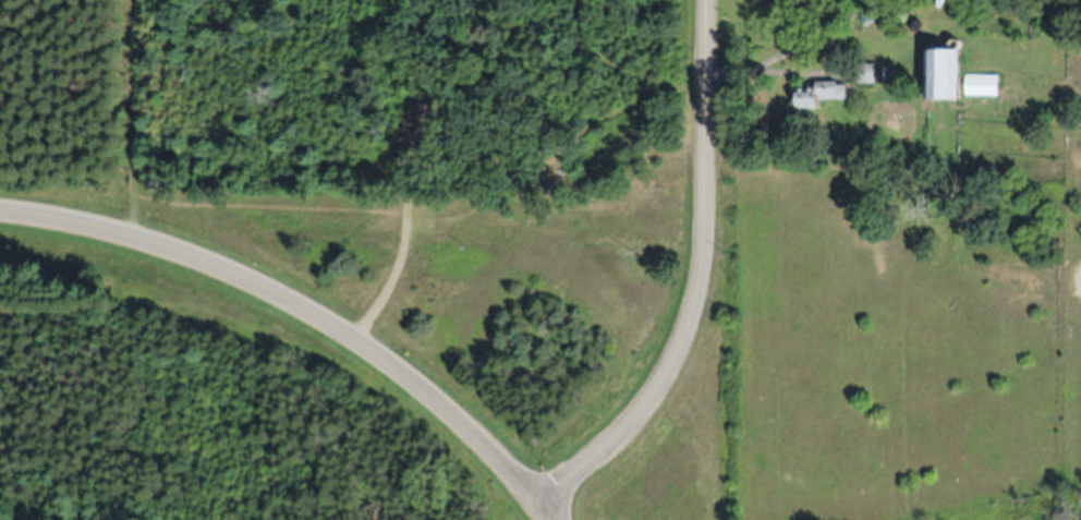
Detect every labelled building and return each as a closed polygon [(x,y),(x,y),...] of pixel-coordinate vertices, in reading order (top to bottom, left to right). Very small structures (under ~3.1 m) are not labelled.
[(964,50),(931,50),(931,99),(964,99),(964,50)] [(1001,76),(968,76),(968,96),(1001,96),(1001,76)] [(824,100),(850,100),(850,84),(795,85),(795,109),(824,109),(824,100)] [(432,124),(432,104),(409,104),(409,124),(432,124)]
